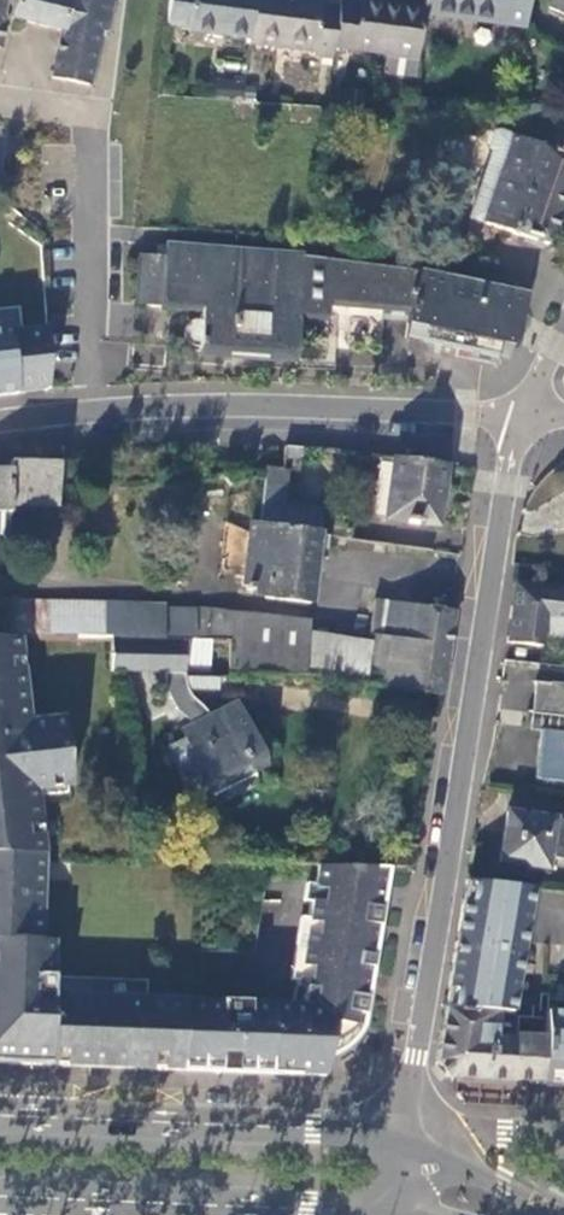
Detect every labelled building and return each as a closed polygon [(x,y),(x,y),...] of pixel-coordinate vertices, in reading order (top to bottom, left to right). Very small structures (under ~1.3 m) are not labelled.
[(102,19),(105,4),(82,0),(16,0),(12,20),(60,32),(52,80),(88,87),(102,19)] [(166,27),(186,29),(187,31),(250,38),(255,0),(170,0),(166,27)] [(250,38),(249,42),(314,51),(314,56),(332,58),(333,49),(339,10),(320,6),(320,2),(307,0),(255,0),(250,38)] [(426,9),(425,15),(525,29),(528,0),(427,0),(426,9)] [(340,1),(339,10),(333,49),(419,60),(425,15),(426,9),(359,1),(359,4),(340,1)] [(105,4),(102,19),(111,20),(113,7),(105,4)] [(553,150),(500,132),(495,132),(489,150),(493,153),(470,217),(549,247),(563,205),(563,153),(553,150)] [(558,132),(553,150),(563,153),(563,132),(558,132)] [(412,313),(416,275),(166,247),(165,257),(140,256),(138,294),(160,297),(161,307),(202,310),(200,352),(295,358),(297,340),(323,343),(328,305),(412,313)] [(408,337),(503,360),(515,337),(518,338),(527,296),(416,275),(412,313),(408,337)] [(138,304),(161,307),(160,297),(138,294),(138,304)] [(14,395),(14,388),(44,384),(44,391),(45,391),(45,327),(44,327),(44,329),(8,332),(8,329),(0,329),(0,396),(14,395)] [(303,448),(286,446),(281,470),(287,470),(299,471),(303,448)] [(444,466),(392,458),(383,520),(433,527),(444,466)] [(62,509),(63,462),(0,461),(0,508),(62,509)] [(287,470),(281,470),(265,468),(264,474),(262,474),(255,524),(317,532),(318,536),(330,538),(350,540),(352,521),(319,517),(319,508),(282,502),(287,470)] [(244,556),(247,528),(228,526),(225,554),(244,556)] [(512,611),(527,614),(530,601),(563,604),(563,591),(515,587),(512,611)] [(369,677),(372,637),(317,632),(311,617),(36,592),(33,631),(112,638),(109,668),(172,674),(171,684),(183,718),(182,737),(168,742),(189,799),(268,771),(269,762),(244,695),(218,705),(220,676),(186,673),(212,664),(214,640),(232,633),(229,664),(369,677)] [(376,599),(369,682),(439,688),(445,605),(376,599)] [(509,647),(545,652),(547,641),(563,643),(563,604),(530,601),(527,614),(512,611),(509,647)] [(43,853),(36,789),(70,785),(63,715),(29,719),(20,636),(16,636),(0,635),(0,852),(43,853)] [(537,684),(531,728),(541,731),(538,778),(563,781),(563,687),(537,684)] [(508,813),(501,864),(547,871),(551,859),(563,861),(563,822),(508,813)] [(180,1073),(186,1001),(147,999),(147,983),(52,979),(52,944),(39,943),(43,853),(0,852),(0,1067),(180,1073)] [(186,1001),(180,1073),(233,1074),(298,1078),(321,1078),(325,1058),(330,1056),(335,1053),(345,1047),(352,1040),(357,1032),(360,1027),(353,1025),(355,1015),(362,1016),(388,869),(316,867),(292,1004),(186,999),(186,1001)] [(437,1064),(450,1079),(563,1086),(563,1013),(548,1012),(546,1041),(498,1038),(499,1014),(513,1014),(534,888),(467,879),(437,1064)]
